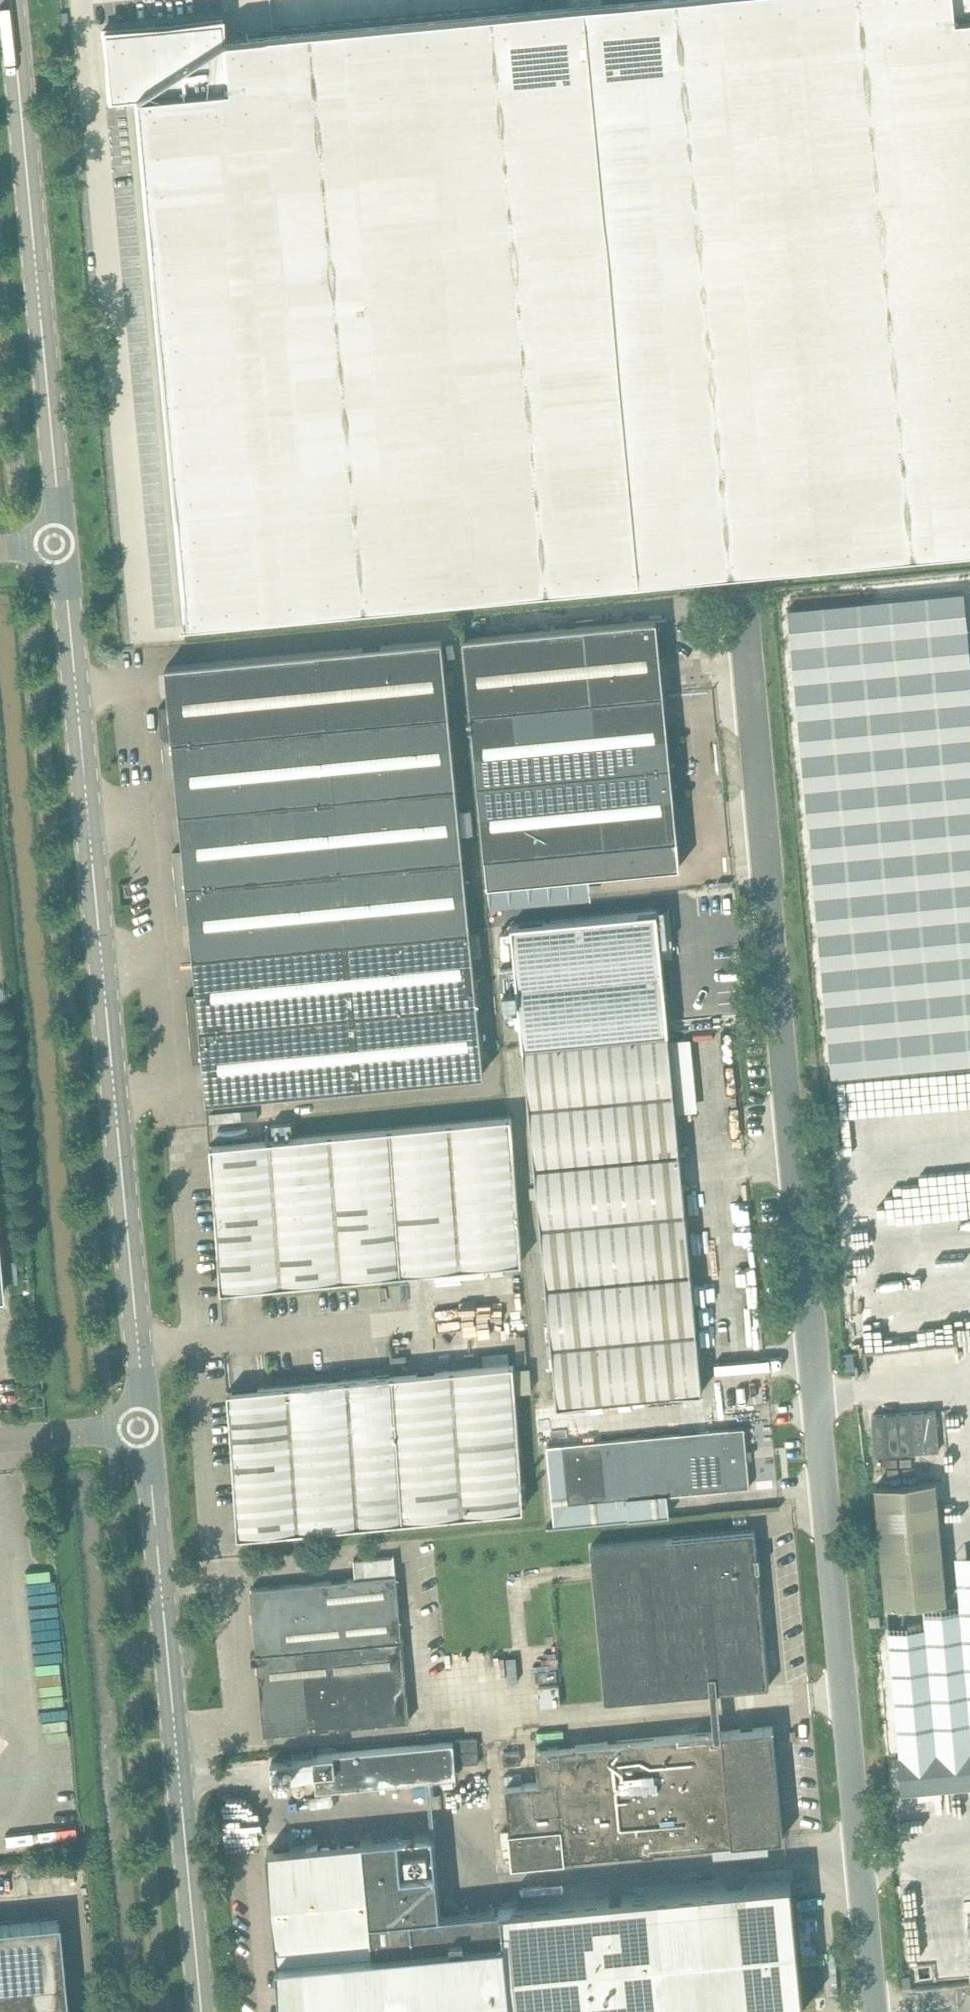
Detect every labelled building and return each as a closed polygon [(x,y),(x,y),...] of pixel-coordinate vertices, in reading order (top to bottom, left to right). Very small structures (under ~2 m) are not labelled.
[(102,30),(109,97),(133,94),(174,524),(183,621),(448,596),(838,559),(969,547),(969,0),(567,0),(568,3),(222,37),(220,18),(102,30)] [(964,592),(788,609),(833,1076),(969,1063),(969,653),(964,592)] [(670,646),(667,619),(464,638),(488,884),(680,865),(673,791),(684,790),(679,737),(668,738),(659,647),(670,646)] [(442,640),(186,665),(166,667),(170,713),(160,714),(165,767),(176,766),(184,857),(173,857),(179,911),(190,910),(198,1001),(187,1001),(192,1055),(203,1054),(208,1100),(483,1074),(442,640)] [(668,910),(511,926),(557,1405),(703,1392),(662,963),(673,962),(668,910)] [(511,1116),(210,1145),(221,1290),(522,1261),(511,1116)] [(202,1283),(212,1283),(212,1272),(201,1273),(202,1283)] [(484,1354),(485,1364),(511,1362),(510,1352),(484,1354)] [(514,1363),(510,1364),(228,1391),(238,1536),(524,1509),(514,1363)] [(876,1455),(896,1454),(939,1450),(936,1410),(873,1415),(876,1455)] [(547,1446),(555,1526),(669,1515),(667,1495),(750,1487),(744,1427),(547,1446)] [(886,1607),(906,1605),(947,1601),(936,1481),(875,1486),(886,1607)] [(769,1686),(754,1531),(591,1546),(605,1701),(769,1686)] [(248,1542),(238,1543),(239,1553),(249,1552),(248,1542)] [(356,1578),(250,1588),(257,1652),(251,1653),(252,1663),(258,1662),(265,1734),(410,1720),(394,1555),(393,1555),(393,1557),(355,1560),(355,1558),(354,1559),(356,1578)] [(889,1630),(900,1754),(898,1754),(902,1793),(969,1786),(969,1557),(956,1558),(960,1605),(924,1608),(926,1626),(889,1630)] [(880,1625),(880,1615),(869,1616),(870,1626),(880,1625)] [(557,1681),(556,1669),(537,1671),(537,1682),(557,1681)] [(561,1706),(559,1686),(540,1687),(542,1708),(561,1706)] [(514,1863),(783,1838),(773,1726),(536,1748),(539,1782),(506,1785),(514,1863)] [(457,1777),(454,1742),(313,1755),(317,1790),(457,1777)] [(803,2011),(791,1880),(440,1913),(433,1834),(267,1850),(283,2011),(800,2011),(803,2011)] [(57,1920),(0,1925),(0,2011),(66,2011),(57,1920)]
